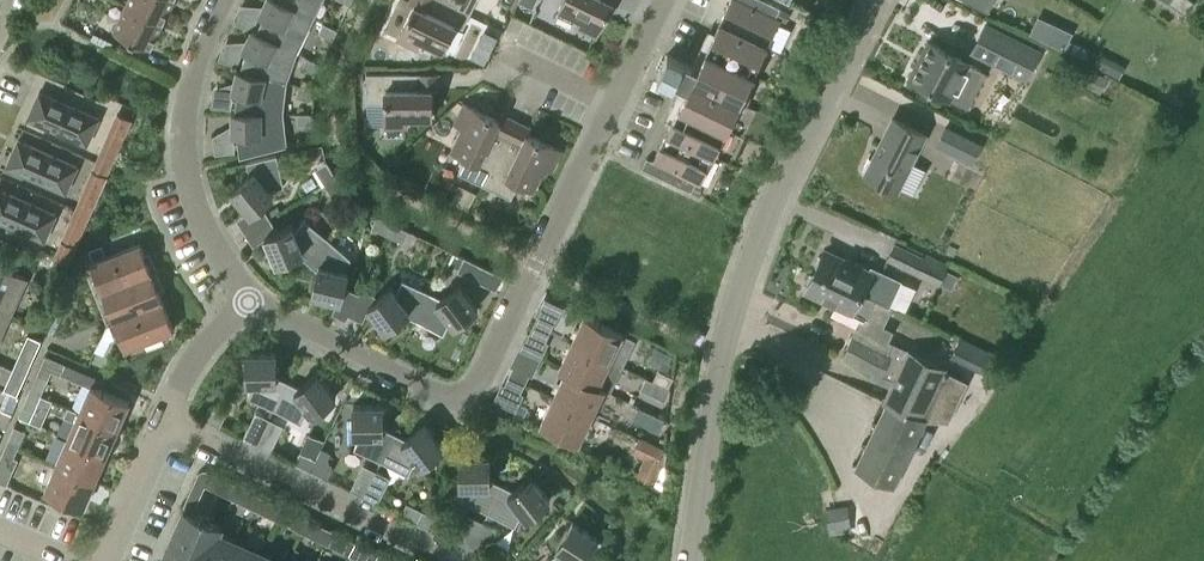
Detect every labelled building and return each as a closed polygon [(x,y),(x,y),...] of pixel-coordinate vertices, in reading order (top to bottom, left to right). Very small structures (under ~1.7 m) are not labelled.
[(172,0),(126,0),(124,5),(161,23),(172,0)] [(275,0),(264,0),(257,15),(262,17),(255,32),(254,33),(292,51),(293,50),(301,33),(305,35),(313,18),(309,16),(275,0)] [(309,16),(317,0),(275,0),(309,16)] [(441,1),(469,14),(476,0),(442,0),(441,1)] [(530,8),(534,0),(519,0),(518,2),(518,3),(530,8)] [(612,1),(611,0),(562,0),(558,8),(580,19),(576,27),(595,36),(612,1)] [(766,47),(779,19),(775,16),(767,13),(758,9),(750,5),(742,1),(740,0),(730,0),(718,24),(766,47)] [(750,5),(758,9),(763,0),(752,0),(750,5)] [(766,0),(763,0),(758,9),(767,13),(772,3),(766,0)] [(992,0),(964,0),(987,11),(992,0)] [(1192,0),(1181,0),(1176,7),(1184,13),(1192,0)] [(462,28),(469,14),(441,1),(435,14),(413,4),(396,39),(415,48),(419,41),(441,51),(454,24),(462,28)] [(780,7),(772,3),(767,13),(775,16),(779,8),(780,7)] [(148,48),(161,23),(124,5),(112,30),(148,48)] [(779,8),(775,16),(779,19),(785,21),(789,13),(779,8)] [(1030,34),(1047,43),(1056,25),(1051,23),(1039,17),(1030,34)] [(332,39),(336,30),(322,23),(318,32),(332,39)] [(974,46),(970,53),(1023,80),(1026,73),(1038,49),(985,23),(974,46)] [(752,75),(766,47),(718,24),(705,52),(752,75)] [(292,51),(254,33),(255,32),(250,30),(240,49),(245,52),(239,71),(238,72),(284,82),(284,81),(288,66),(292,67),(296,52),(293,50),(292,51)] [(109,48),(112,42),(103,38),(100,44),(109,48)] [(959,55),(931,41),(912,79),(969,107),(987,72),(958,57),(959,55)] [(738,105),(752,75),(705,52),(697,67),(690,82),(738,105)] [(687,88),(690,82),(697,67),(667,53),(657,74),(687,88)] [(315,74),(319,64),(306,57),(301,67),(315,74)] [(284,82),(238,72),(239,71),(235,70),(230,91),(236,93),(234,113),(234,114),(282,114),(282,113),(278,113),(280,97),(285,98),(289,82),(284,81),(284,82)] [(408,88),(408,73),(366,74),(366,103),(385,103),(385,127),(406,127),(406,119),(430,119),(430,88),(408,88)] [(1107,81),(1093,74),(1087,85),(1101,92),(1107,81)] [(724,134),(738,105),(690,82),(687,88),(676,111),(724,134)] [(311,99),(313,89),(298,85),(296,96),(311,99)] [(101,117),(39,89),(26,118),(88,146),(101,117)] [(484,185),(502,147),(489,140),(498,120),(463,103),(454,122),(462,126),(451,148),(466,155),(457,172),(484,185)] [(711,160),(724,134),(676,111),(664,137),(711,160)] [(234,114),(234,113),(230,113),(230,135),(236,135),(239,157),(286,146),(286,144),(281,145),(280,130),(284,129),(282,114),(234,114)] [(297,124),(312,124),(312,114),(297,114),(297,124)] [(123,137),(130,121),(116,115),(109,130),(109,131),(92,171),(91,171),(78,201),(79,201),(61,241),(54,257),(68,263),(75,247),(74,247),(92,207),(105,177),(122,136),(123,137)] [(897,189),(925,133),(893,117),(872,159),(869,158),(863,169),(867,170),(865,173),(897,189)] [(946,127),(937,145),(971,162),(981,144),(946,127)] [(552,169),(561,150),(526,133),(516,153),(502,147),(484,185),(511,198),(519,181),(534,188),(544,166),(552,169)] [(696,181),(700,183),(711,160),(664,137),(653,160),(655,161),(663,165),(671,169),(679,173),(688,177),(696,181)] [(80,165),(18,138),(5,166),(67,194),(80,165)] [(249,214),(272,195),(268,190),(283,186),(276,156),(246,163),(249,176),(230,191),(249,214)] [(641,167),(649,171),(655,161),(653,160),(646,157),(641,167)] [(649,171),(658,175),(663,165),(655,161),(649,171)] [(324,184),(335,178),(325,163),(314,169),(324,184)] [(658,175),(666,179),(671,169),(663,165),(658,175)] [(666,179),(674,183),(679,173),(671,169),(666,179)] [(674,183),(683,187),(688,177),(679,173),(674,183)] [(683,187),(691,191),(696,181),(688,177),(683,187)] [(333,199),(344,193),(335,178),(324,184),(333,199)] [(0,187),(0,222),(46,242),(58,213),(0,187)] [(387,235),(392,224),(377,216),(371,227),(387,235)] [(327,239),(304,220),(294,231),(291,225),(264,236),(275,264),(297,254),(307,263),(327,239)] [(402,243),(408,231),(392,224),(387,235),(402,243)] [(340,301),(347,272),(340,270),(350,259),(327,239),(307,263),(317,271),(311,294),(340,301)] [(896,243),(887,260),(938,284),(949,263),(926,252),(924,256),(896,243)] [(102,244),(89,249),(94,261),(107,256),(102,244)] [(101,291),(150,272),(139,244),(90,263),(101,291)] [(855,264),(835,255),(825,250),(816,269),(835,278),(892,306),(892,305),(889,303),(901,280),(873,266),(872,268),(856,261),(855,264)] [(470,278),(476,264),(464,258),(457,272),(470,278)] [(0,267),(0,334),(26,279),(0,267)] [(946,367),(888,339),(893,329),(883,324),(892,306),(835,278),(816,269),(807,287),(835,301),(834,304),(870,322),(862,339),(853,335),(844,353),(873,367),(870,374),(891,384),(884,399),(887,400),(855,467),(893,485),(927,417),(925,416),(928,410),(946,419),(965,380),(945,370),(946,367)] [(112,320),(161,301),(150,272),(101,291),(112,320)] [(416,321),(429,293),(402,280),(395,294),(391,288),(367,306),(385,330),(404,315),(416,321)] [(477,308),(460,284),(440,298),(429,293),(416,321),(443,334),(449,320),(454,326),(477,308)] [(123,349),(172,329),(161,301),(112,320),(123,349)] [(550,332),(554,323),(538,315),(534,324),(550,332)] [(610,360),(620,365),(633,339),(584,315),(572,342),(610,360)] [(545,341),(550,332),(534,324),(529,333),(545,341)] [(6,382),(3,389),(18,395),(39,345),(42,340),(27,334),(12,368),(6,382)] [(994,373),(1002,355),(960,335),(950,356),(981,370),(982,368),(994,373)] [(608,391),(620,365),(610,360),(572,342),(559,369),(565,372),(566,371),(598,387),(598,386),(604,389),(608,391)] [(273,410),(287,382),(275,377),(275,353),(245,353),(246,383),(253,383),(246,397),(273,410)] [(60,375),(64,364),(44,355),(29,391),(40,396),(51,371),(60,375)] [(0,363),(0,379),(6,382),(12,368),(0,363)] [(525,384),(529,375),(513,367),(509,376),(525,384)] [(669,388),(674,378),(658,370),(653,381),(658,383),(669,388)] [(598,387),(566,371),(565,372),(553,398),(591,416),(604,389),(598,386),(598,387)] [(335,397),(317,373),(298,388),(287,382),(273,410),(301,423),(307,409),(312,415),(335,397)] [(520,393),(525,384),(509,376),(504,386),(520,393)] [(671,389),(669,388),(658,383),(653,394),(665,401),(671,389)] [(116,429),(128,402),(90,385),(78,410),(78,412),(116,429)] [(33,412),(40,396),(29,391),(22,407),(33,412)] [(578,443),(591,416),(553,398),(540,424),(578,443)] [(380,462),(394,434),(383,429),(382,405),(353,405),(353,435),(360,435),(353,449),(380,462)] [(105,455),(116,429),(78,412),(78,410),(68,406),(64,415),(74,420),(66,439),(105,455)] [(12,412),(1,408),(0,412),(0,426),(5,428),(12,412)] [(219,428),(224,416),(208,408),(203,420),(219,428)] [(259,409),(247,435),(275,449),(287,423),(259,409)] [(657,431),(663,419),(650,412),(644,425),(657,431)] [(442,449),(424,425),(405,440),(394,434),(380,462),(408,475),(414,461),(419,467),(442,449)] [(17,448),(24,432),(13,427),(6,443),(17,448)] [(308,437),(301,453),(315,460),(323,444),(308,437)] [(93,481),(105,455),(66,439),(55,465),(93,481)] [(17,459),(13,458),(17,448),(6,443),(0,457),(0,483),(6,486),(17,459)] [(310,472),(315,460),(301,453),(299,452),(294,464),(310,472)] [(488,513),(501,485),(490,480),(489,456),(459,457),(460,486),(467,486),(460,500),(487,513),(488,513)] [(653,483),(661,467),(643,458),(635,475),(653,483)] [(325,479),(331,468),(315,460),(310,472),(325,479)] [(365,460),(353,487),(381,500),(393,473),(365,460)] [(82,509),(93,481),(55,465),(43,492),(82,509)] [(220,534),(218,533),(221,526),(193,514),(212,471),(207,469),(205,469),(204,469),(202,469),(201,470),(200,471),(199,473),(184,504),(187,505),(185,510),(184,510),(161,560),(208,560),(220,534)] [(501,485),(488,513),(515,526),(522,512),(526,518),(550,500),(531,476),(513,491),(501,485)] [(244,503),(251,490),(239,485),(233,498),(244,503)] [(268,515),(274,501),(263,496),(256,509),(268,515)] [(416,523),(422,512),(406,504),(400,515),(416,523)] [(829,534),(852,531),(848,504),(824,508),(829,534)] [(291,526),(297,513),(286,507),(279,520),(291,526)] [(433,531),(438,519),(422,512),(416,523),(433,531)] [(314,537),(321,524),(309,518),(303,532),(314,537)] [(585,558),(598,538),(573,522),(556,547),(562,551),(549,559),(550,560),(587,560),(585,558)] [(338,548),(344,535),(332,530),(326,543),(338,548)] [(220,534),(208,560),(236,560),(243,544),(220,534)] [(361,560),(367,546),(356,541),(349,554),(361,560)] [(243,544),(236,560),(263,560),(266,554),(243,544)] [(391,558),(379,552),(375,560),(389,560),(391,558)] [(500,552),(491,560),(510,560),(500,552)]
